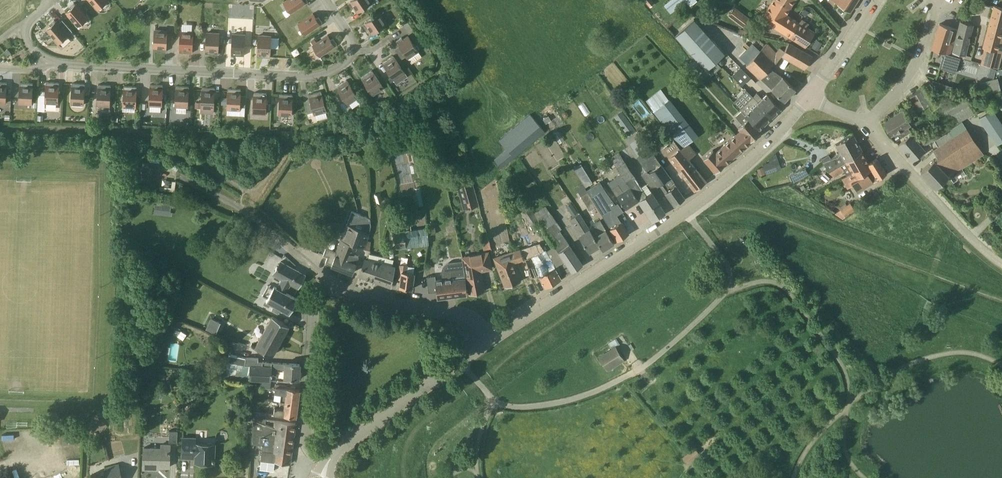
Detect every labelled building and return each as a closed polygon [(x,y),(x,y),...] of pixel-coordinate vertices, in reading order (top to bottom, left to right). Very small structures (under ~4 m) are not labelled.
[(98,10),(108,1),(107,0),(90,0),(98,10)] [(283,3),(291,14),(305,3),(306,4),(306,3),(305,2),(308,1),(307,0),(287,0),(283,3)] [(373,2),(371,0),(352,0),(348,3),(351,9),(354,7),(357,12),(373,2)] [(686,1),(685,0),(672,0),(665,5),(664,6),(671,14),(686,1)] [(790,8),(777,0),(771,0),(760,18),(789,36),(798,22),(786,14),(790,8)] [(790,8),(795,0),(777,0),(790,8)] [(857,0),(831,0),(850,12),(857,0)] [(76,4),(75,5),(74,2),(69,7),(70,9),(66,13),(67,13),(73,20),(79,26),(88,18),(76,5),(77,4),(76,4)] [(994,5),(983,47),(986,48),(981,64),(992,67),(1001,33),(1001,8),(994,5)] [(735,6),(728,15),(742,26),(749,17),(735,6)] [(316,18),(313,14),(313,13),(312,14),(313,14),(298,24),(305,35),(312,30),(320,25),(321,25),(320,24),(322,22),(319,17),(316,18)] [(380,13),(370,19),(362,25),(366,30),(368,29),(372,34),(382,27),(387,24),(380,13)] [(694,18),(676,35),(706,68),(724,52),(694,18)] [(54,20),(49,24),(51,26),(46,30),(47,31),(47,30),(58,43),(72,31),(62,19),(58,23),(57,22),(57,21),(56,22),(54,20)] [(965,57),(973,24),(960,21),(958,29),(952,50),(951,53),(965,57)] [(805,46),(814,32),(798,22),(789,36),(805,46)] [(952,50),(958,29),(940,23),(932,48),(945,52),(943,58),(942,58),(938,69),(955,74),(960,58),(949,55),(951,49),(952,50)] [(166,52),(167,30),(155,29),(153,51),(166,52)] [(192,53),(193,31),(181,30),(179,52),(192,53)] [(218,54),(219,32),(206,31),(205,54),(218,54)] [(244,56),(245,34),(232,33),(232,38),(232,42),(231,55),(244,56)] [(270,57),(271,35),(258,34),(257,56),(270,57)] [(331,40),(328,35),(327,35),(327,36),(317,42),(313,45),(320,57),(321,56),(320,56),(334,46),(335,47),(335,46),(334,45),(337,44),(333,38),(331,40)] [(406,55),(408,58),(411,63),(421,56),(407,35),(402,39),(401,37),(396,41),(399,45),(395,48),(402,58),(406,55)] [(822,43),(817,40),(812,48),(818,51),(822,43)] [(746,64),(777,93),(784,100),(795,89),(782,76),(781,77),(771,68),(781,55),(784,57),(805,68),(812,56),(789,43),(783,51),(780,48),(777,52),(766,42),(746,64)] [(405,73),(399,64),(393,56),(383,63),(388,71),(394,80),(397,83),(407,76),(405,73)] [(694,60),(685,69),(697,82),(707,73),(694,60)] [(720,66),(716,62),(706,72),(710,75),(720,66)] [(741,66),(732,75),(737,81),(746,72),(741,66)] [(996,69),(990,67),(988,76),(993,78),(996,69)] [(383,88),(377,79),(372,70),(361,77),(373,95),(383,88)] [(997,79),(980,83),(983,94),(1000,89),(997,79)] [(358,97),(352,88),(347,80),(336,87),(348,104),(358,97)] [(939,92),(949,89),(950,86),(933,80),(932,84),(939,92)] [(58,104),(58,92),(59,82),(46,82),(46,91),(45,95),(45,103),(58,104)] [(687,82),(685,83),(684,83),(677,87),(680,94),(690,89),(687,82)] [(32,104),(32,93),(33,83),(20,83),(19,104),(32,104)] [(84,105),(84,94),(85,84),(72,83),(71,104),(84,105)] [(162,106),(162,95),(163,85),(150,84),(149,105),(162,106)] [(110,106),(110,95),(111,85),(98,85),(97,106),(110,106)] [(136,108),(136,96),(137,86),(124,86),(123,107),(136,108)] [(188,107),(188,96),(189,86),(176,86),(175,107),(188,107)] [(214,109),(214,98),(215,88),(202,87),(201,108),(214,109)] [(245,95),(241,95),(241,89),(228,88),(228,98),(227,105),(227,110),(239,110),(239,107),(245,107),(245,95)] [(688,142),(698,134),(661,88),(646,100),(683,145),(688,141),(688,142)] [(924,88),(907,97),(915,113),(933,103),(924,88)] [(326,111),(324,101),(321,91),(309,94),(310,99),(304,101),(308,112),(308,116),(314,115),(326,111)] [(767,93),(762,98),(757,92),(753,96),(759,102),(773,116),(781,108),(767,93)] [(265,114),(266,103),(267,93),(254,93),(253,113),(265,114)] [(291,116),(292,105),(293,95),(280,94),(279,115),(291,116)] [(963,95),(936,111),(946,130),(975,114),(963,95)] [(773,116),(759,102),(753,96),(739,108),(759,130),(773,116)] [(761,132),(759,130),(739,108),(742,111),(735,117),(741,124),(737,127),(739,129),(735,133),(745,146),(761,132)] [(992,109),(978,118),(996,144),(997,143),(1000,148),(1001,147),(1001,125),(992,109)] [(911,124),(902,110),(882,122),(889,136),(890,136),(894,141),(910,131),(907,126),(911,124)] [(614,117),(628,136),(636,130),(622,111),(614,117)] [(501,167),(543,131),(529,114),(499,139),(506,148),(494,159),(501,167)] [(408,119),(407,118),(396,120),(396,121),(398,129),(409,127),(408,119)] [(933,150),(966,127),(962,121),(924,144),(931,152),(933,150)] [(936,187),(943,180),(950,174),(984,153),(966,127),(933,150),(931,152),(932,152),(933,151),(938,155),(936,157),(921,171),(936,187)] [(368,141),(372,146),(373,146),(376,143),(379,147),(386,142),(383,131),(368,141)] [(716,172),(745,146),(735,133),(714,151),(713,149),(703,158),(716,172)] [(898,145),(912,161),(926,150),(911,133),(906,138),(898,145)] [(830,171),(862,151),(852,134),(836,144),(841,152),(831,158),(829,154),(821,159),(828,171),(829,171),(830,171)] [(688,158),(681,147),(679,148),(673,140),(662,148),(694,190),(706,181),(688,159),(688,158)] [(685,197),(675,183),(674,184),(649,148),(637,157),(646,170),(642,173),(650,186),(657,185),(659,183),(674,205),(685,197)] [(610,157),(622,175),(639,200),(652,220),(664,211),(651,191),(646,195),(633,175),(619,151),(610,157)] [(852,173),(868,163),(862,151),(830,171),(834,176),(844,170),(846,175),(841,178),(842,179),(852,173)] [(768,159),(769,162),(763,165),(767,175),(781,170),(776,154),(768,159)] [(866,172),(873,181),(886,173),(877,158),(868,163),(852,173),(856,179),(866,172)] [(172,171),(174,165),(163,161),(161,183),(177,184),(177,175),(172,171)] [(140,184),(158,184),(158,163),(140,162),(140,184)] [(574,170),(585,187),(592,183),(582,166),(574,170)] [(760,176),(766,174),(763,166),(757,169),(760,176)] [(805,167),(790,175),(793,181),(808,173),(805,167)] [(873,181),(866,172),(856,179),(852,173),(842,179),(847,188),(853,184),(857,191),(873,181)] [(609,183),(620,201),(625,209),(639,200),(622,175),(609,183)] [(478,205),(471,179),(456,183),(463,209),(478,205)] [(576,187),(589,209),(595,206),(582,184),(576,187)] [(374,195),(377,203),(383,201),(380,193),(374,195)] [(617,215),(623,211),(617,200),(601,210),(603,213),(602,214),(618,240),(628,233),(621,221),(617,215)] [(172,203),(155,201),(154,214),(171,215),(172,203)] [(842,218),(854,209),(849,202),(846,204),(845,202),(838,207),(840,209),(835,213),(842,218)] [(530,209),(524,213),(532,226),(538,222),(530,209)] [(328,257),(325,262),(352,273),(359,256),(353,254),(356,245),(369,250),(370,241),(367,240),(369,232),(370,225),(370,219),(353,212),(337,252),(326,248),(323,255),(328,257)] [(595,236),(590,228),(589,228),(579,212),(578,213),(571,217),(568,219),(589,252),(600,245),(595,236)] [(559,230),(561,228),(551,214),(539,222),(544,228),(543,228),(566,262),(571,270),(572,271),(582,264),(577,256),(559,230)] [(614,242),(609,234),(600,220),(594,223),(595,224),(590,228),(595,236),(600,245),(603,249),(614,242)] [(394,231),(394,233),(396,248),(429,244),(429,241),(428,234),(427,227),(412,229),(411,224),(407,224),(406,222),(401,222),(402,230),(394,231)] [(545,287),(561,278),(546,249),(540,240),(519,248),(523,259),(530,277),(530,278),(538,275),(545,287)] [(500,272),(505,287),(517,282),(521,281),(514,262),(523,259),(519,248),(494,257),(500,272)] [(484,291),(480,271),(493,268),(489,250),(462,255),(463,260),(470,294),(484,291)] [(359,275),(391,286),(394,266),(391,266),(392,259),(369,253),(367,259),(365,258),(359,275)] [(279,314),(282,309),(290,313),(298,299),(286,292),(290,284),(299,288),(306,275),(281,261),(278,267),(277,266),(276,268),(277,269),(274,274),(282,279),(277,288),(274,286),(266,300),(274,304),(271,310),(279,314)] [(465,277),(463,262),(450,264),(447,265),(445,266),(443,269),(443,273),(444,279),(442,279),(435,280),(435,277),(427,278),(429,294),(437,293),(437,297),(467,294),(465,277)] [(571,270),(566,262),(561,266),(566,273),(571,270)] [(412,289),(414,273),(406,271),(407,264),(401,263),(398,279),(401,279),(399,287),(412,289)] [(289,326),(286,324),(273,316),(271,315),(255,345),(273,355),(289,326)] [(221,321),(211,317),(206,328),(216,333),(221,321)] [(453,346),(452,346),(450,338),(451,338),(451,337),(450,337),(450,336),(449,337),(444,339),(444,338),(443,338),(443,339),(438,340),(437,340),(437,341),(434,343),(433,343),(433,344),(434,344),(435,348),(434,349),(435,349),(436,349),(439,350),(439,351),(440,351),(440,350),(445,349),(446,349),(446,348),(451,347),(452,348),(453,348),(452,347),(453,347),(453,346)] [(608,344),(611,349),(619,344),(616,339),(608,344)] [(604,366),(607,370),(624,360),(619,352),(615,355),(611,349),(599,357),(604,366)] [(299,379),(300,364),(257,361),(257,357),(244,357),(229,354),(225,376),(249,380),(249,379),(271,380),(271,374),(277,375),(278,370),(284,370),(283,378),(299,379)] [(296,387),(286,386),(276,384),(275,392),(281,393),(280,401),(298,404),(300,389),(295,389),(296,387)] [(296,417),(298,404),(280,401),(279,407),(275,407),(274,414),(296,417)] [(254,411),(253,419),(266,424),(267,413),(254,411)] [(270,426),(266,424),(253,419),(252,443),(264,444),(260,469),(274,471),(275,462),(290,464),(293,445),(282,443),(283,435),(281,434),(282,428),(275,426),(275,428),(270,426)] [(296,423),(286,422),(274,420),(273,427),(270,426),(275,428),(275,426),(282,428),(281,434),(283,435),(282,443),(293,445),(296,423)] [(177,442),(177,430),(169,430),(169,441),(177,442)] [(214,463),(215,442),(197,441),(197,437),(183,436),(181,457),(195,458),(195,462),(214,463)] [(169,467),(170,443),(160,443),(160,447),(144,446),(143,469),(152,469),(152,466),(169,467)] [(681,459),(686,465),(692,459),(699,454),(694,448),(688,454),(681,459)] [(91,477),(123,477),(119,463),(104,467),(105,471),(91,475),(91,477)]
